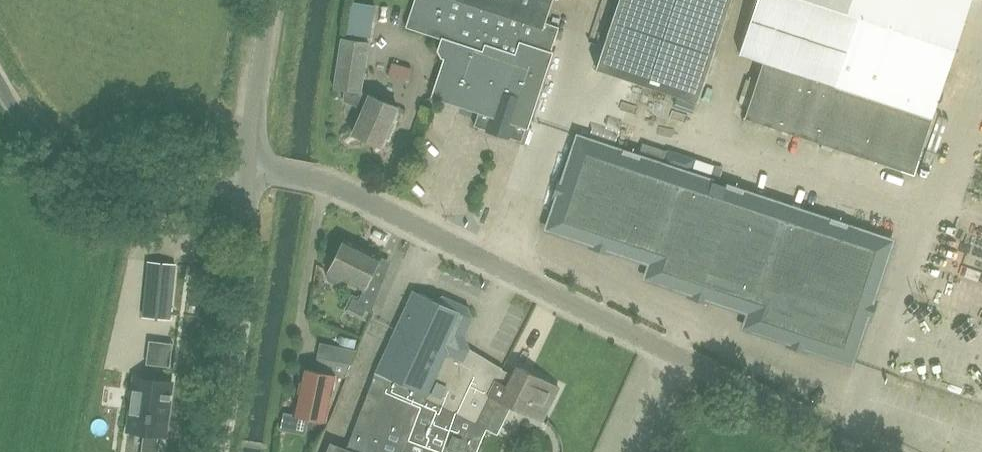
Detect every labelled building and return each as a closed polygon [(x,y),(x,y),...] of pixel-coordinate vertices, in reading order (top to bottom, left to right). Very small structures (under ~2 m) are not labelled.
[(406,27),(444,41),(441,49),(444,56),(447,57),(434,93),(480,109),(474,124),(522,141),(562,27),(543,21),(550,0),(416,0),(406,27)] [(597,66),(698,99),(731,0),(619,0),(597,66)] [(970,0),(757,0),(740,51),(764,59),(746,115),(913,171),(970,0)] [(344,32),(371,36),(375,6),(351,2),(344,32)] [(361,91),(369,43),(342,39),(335,85),(342,90),(344,100),(364,109),(353,134),(380,146),(398,107),(361,91)] [(664,98),(662,113),(688,116),(690,101),(664,98)] [(852,361),(892,241),(605,146),(598,166),(580,160),(587,140),(579,138),(549,228),(653,262),(648,277),(752,311),(747,326),(852,361)] [(952,221),(951,232),(969,234),(971,224),(952,221)] [(346,237),(328,270),(329,270),(327,275),(328,280),(337,284),(342,283),(344,278),(364,289),(359,298),(352,294),(344,311),(365,321),(369,311),(370,312),(383,283),(371,277),(382,256),(346,237)] [(170,319),(176,265),(149,262),(144,317),(170,319)] [(485,434),(502,400),(514,375),(451,346),(465,316),(461,305),(443,296),(433,300),(413,291),(373,380),(347,449),(330,443),(327,451),(478,451),(485,434)] [(939,326),(943,315),(930,310),(926,320),(939,326)] [(303,368),(296,401),(293,416),(325,423),(335,374),(345,376),(348,363),(317,356),(315,370),(303,368)] [(518,366),(514,375),(502,400),(543,420),(560,386),(518,366)] [(164,437),(170,380),(134,375),(127,431),(164,437)]
